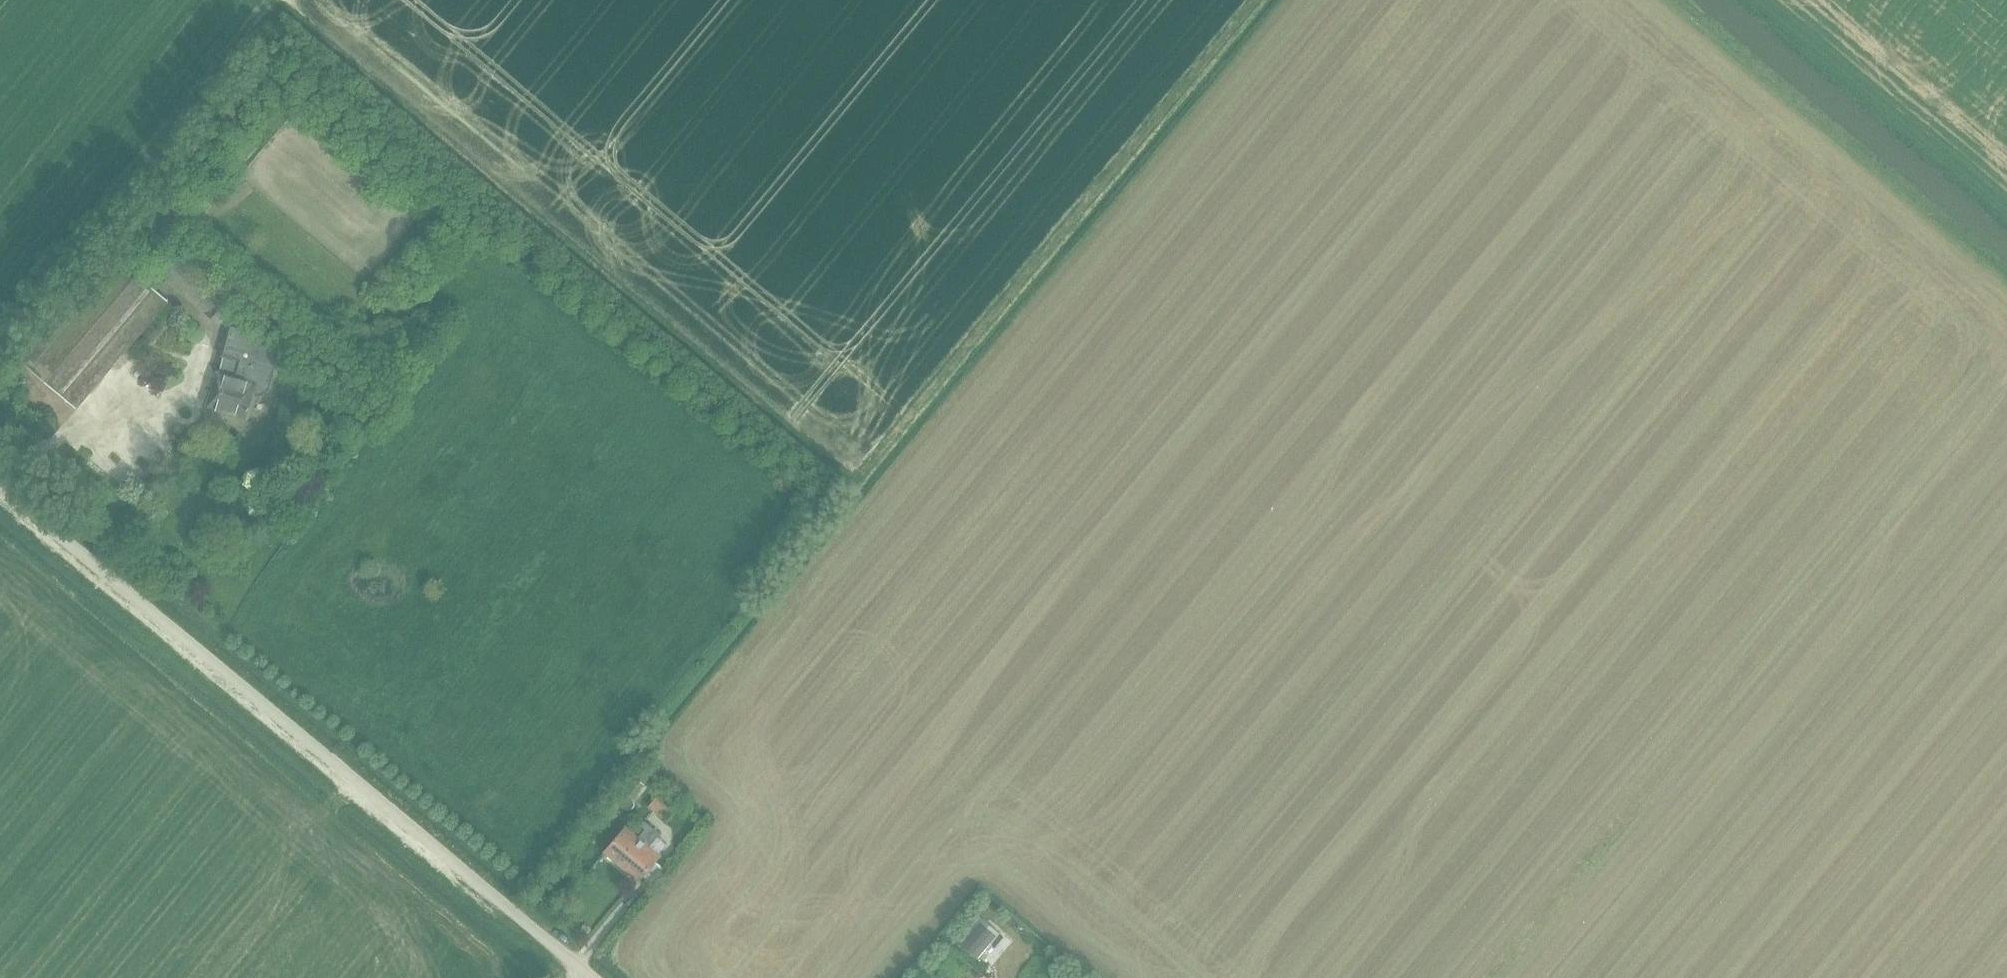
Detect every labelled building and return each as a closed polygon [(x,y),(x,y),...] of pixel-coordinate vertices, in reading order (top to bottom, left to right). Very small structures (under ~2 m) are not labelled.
[(170,246),(152,267),(165,278),(168,275),(208,309),(205,312),(218,323),(236,302),(170,246)] [(106,248),(14,356),(75,408),(167,300),(106,248)] [(150,322),(142,332),(148,337),(156,328),(150,322)] [(216,373),(206,407),(244,418),(252,393),(258,395),(268,390),(274,370),(283,364),(287,349),(282,339),(229,325),(226,336),(225,337),(224,339),(223,341),(223,343),(224,345),(221,355),(223,356),(218,373),(216,373)] [(636,798),(646,786),(639,780),(629,792),(636,798)] [(646,807),(659,818),(667,809),(654,798),(646,807)] [(641,829),(634,837),(622,827),(601,851),(635,880),(656,855),(645,846),(656,833),(641,820),(636,826),(641,829)] [(980,915),(959,941),(977,956),(998,931),(980,915)] [(942,952),(969,977),(982,977),(984,976),(951,943),(942,952)]
